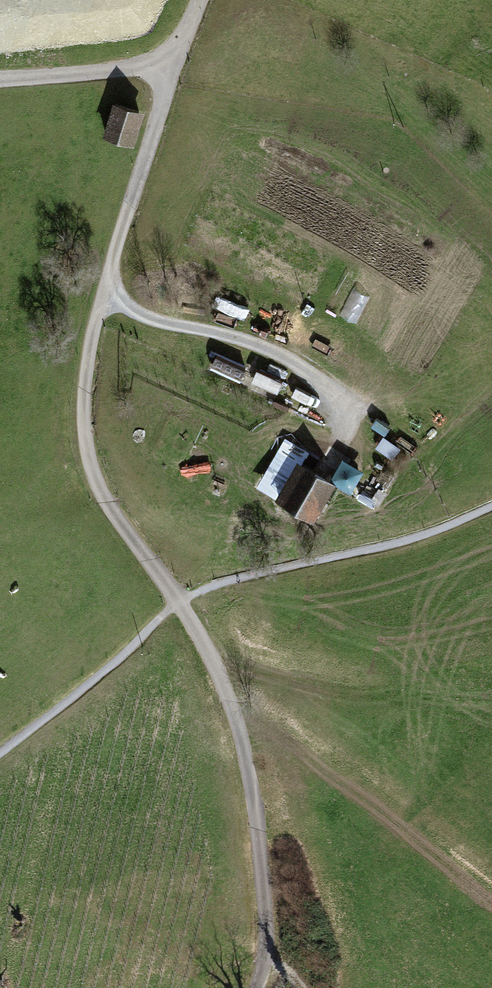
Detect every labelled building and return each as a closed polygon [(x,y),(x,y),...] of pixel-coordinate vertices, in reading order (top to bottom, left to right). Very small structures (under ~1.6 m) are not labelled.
[(141,108),(117,100),(106,131),(130,140),(141,108)] [(299,456),(276,490),(311,513),(334,479),(299,456)]
